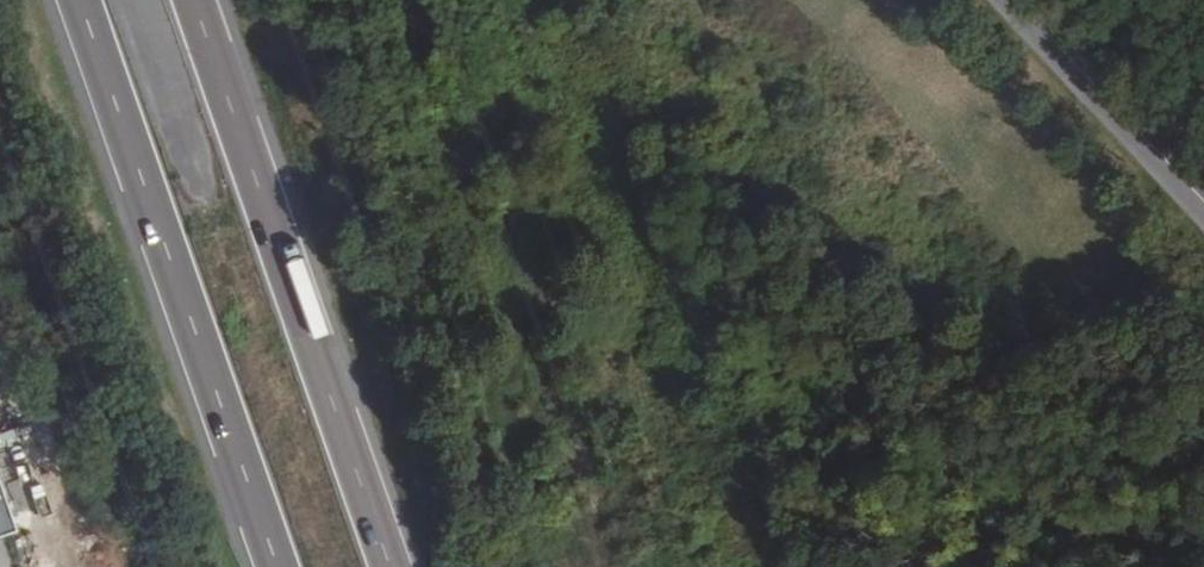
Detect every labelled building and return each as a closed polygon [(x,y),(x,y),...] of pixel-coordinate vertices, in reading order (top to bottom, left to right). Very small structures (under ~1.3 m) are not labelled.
[(22,513),(0,448),(0,520),(22,513)]
